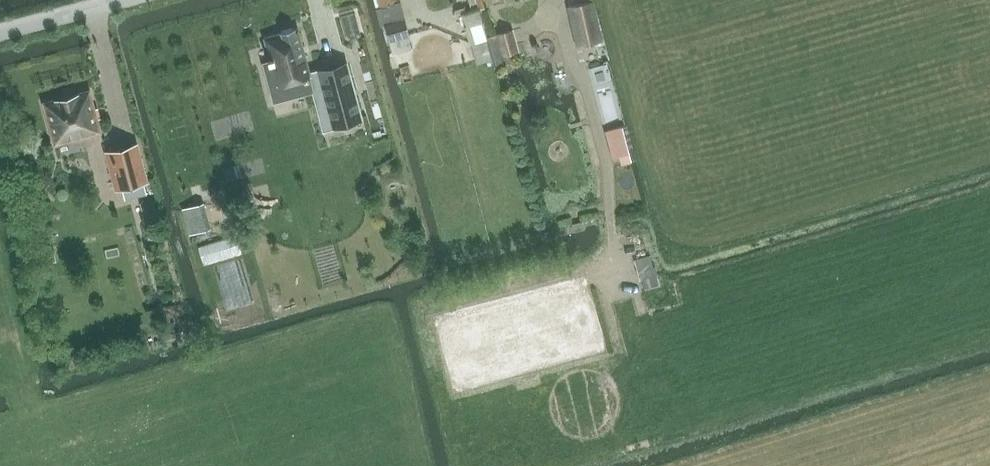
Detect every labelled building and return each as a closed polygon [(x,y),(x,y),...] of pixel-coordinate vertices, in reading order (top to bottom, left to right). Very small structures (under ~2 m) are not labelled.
[(381,25),(384,24),(393,55),(413,49),(405,18),(403,19),(398,2),(397,0),(374,0),(381,25)] [(604,41),(595,1),(567,8),(577,48),(604,41)] [(335,10),(339,47),(360,44),(356,7),(335,10)] [(477,57),(488,53),(483,40),(488,38),(480,20),(465,26),(477,57)] [(310,75),(311,75),(298,28),(294,29),(294,28),(281,31),(282,33),(265,38),(270,58),(268,59),(269,62),(267,63),(273,85),(296,78),(297,79),(310,75)] [(519,51),(513,29),(496,33),(502,56),(519,51)] [(352,64),(325,71),(340,126),(367,118),(352,64)] [(605,68),(592,71),(603,120),(616,117),(605,68)] [(90,89),(44,102),(56,146),(102,134),(90,89)] [(568,120),(576,117),(570,99),(561,102),(568,120)] [(629,153),(621,126),(604,131),(612,158),(629,153)] [(116,192),(149,183),(139,143),(105,152),(116,192)] [(192,230),(205,226),(200,210),(187,213),(192,230)] [(642,279),(644,288),(659,284),(655,266),(653,266),(650,255),(634,259),(637,271),(645,269),(647,277),(642,279)] [(472,383),(606,354),(589,276),(455,305),(472,383)]
